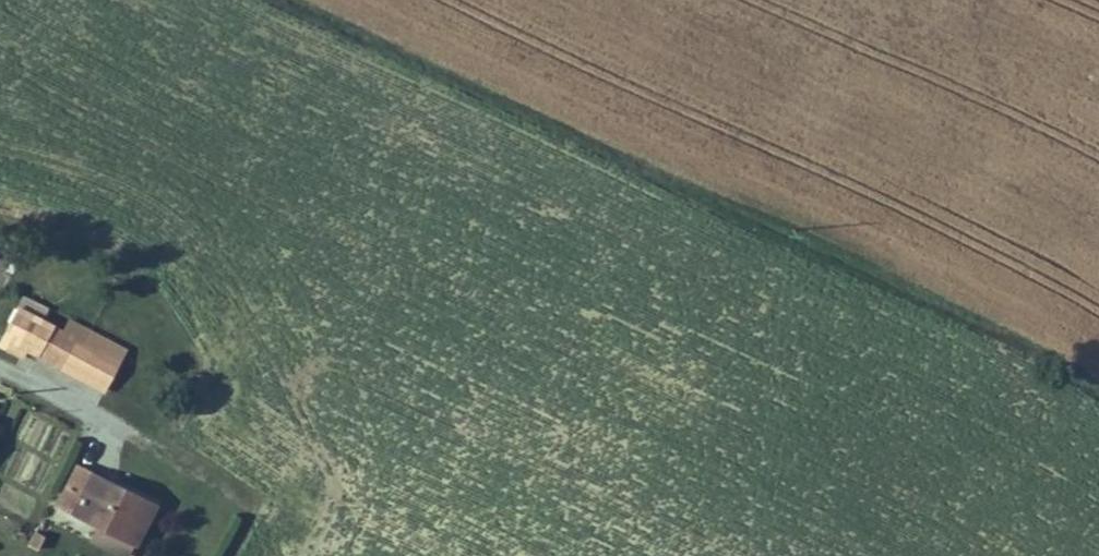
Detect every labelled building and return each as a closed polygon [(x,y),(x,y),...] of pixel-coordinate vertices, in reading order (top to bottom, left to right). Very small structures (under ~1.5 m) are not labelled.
[(76,344),(57,334),(60,327),(37,315),(42,305),(21,294),(0,333),(0,341),(18,351),(21,344),(100,386),(112,363),(76,344)] [(120,349),(83,330),(76,344),(112,363),(120,349)] [(112,483),(69,464),(51,504),(95,524),(129,540),(146,499),(112,483)] [(129,540),(95,524),(86,544),(113,555),(121,555),(129,540)]
